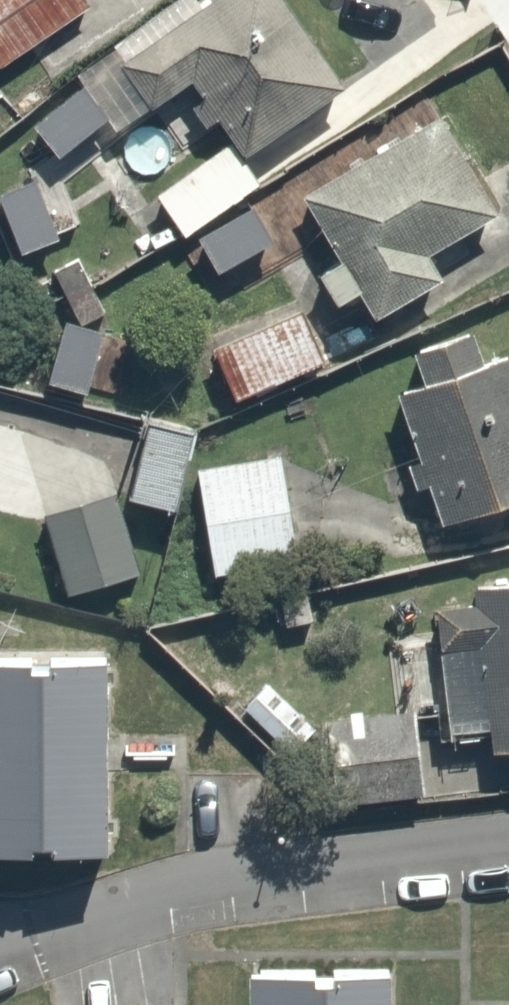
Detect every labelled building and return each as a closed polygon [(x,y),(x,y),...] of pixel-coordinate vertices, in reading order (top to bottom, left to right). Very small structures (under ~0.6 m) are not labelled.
[(105,0),(0,0),(0,51),(8,63),(105,0)] [(166,24),(123,54),(157,103),(200,73),(240,131),(254,152),(356,82),(300,0),(201,0),(166,24)] [(85,68),(33,105),(67,151),(0,187),(0,188),(29,242),(115,196),(133,223),(161,204),(110,129),(123,120),(85,68)] [(348,299),(373,284),(389,311),(455,270),(441,248),(505,208),(442,105),(312,184),(351,247),(326,262),(348,299)] [(187,230),(269,174),(254,152),(240,131),(158,187),(187,230)] [(255,196),(207,229),(229,260),(277,228),(255,196)] [(306,295),(215,336),(243,397),(333,357),(306,295)] [(101,384),(117,313),(65,300),(49,372),(101,384)] [(433,364),(399,375),(446,523),(508,503),(508,340),(483,348),(473,319),(424,335),(433,364)] [(183,497),(200,420),(154,410),(138,487),(183,497)] [(310,554),(290,444),(201,460),(221,570),(310,554)] [(156,560),(119,479),(43,513),(79,595),(156,560)] [(480,572),(484,601),(425,609),(449,782),(508,773),(508,568),(480,572)] [(118,651),(61,651),(61,656),(42,656),(42,650),(0,651),(0,843),(44,843),(44,834),(61,834),(61,843),(119,843),(118,651)] [(433,786),(419,697),(325,711),(339,800),(433,786)] [(401,963),(345,962),(345,970),(325,970),(325,963),(259,963),(259,1004),(401,1004),(401,963)]
